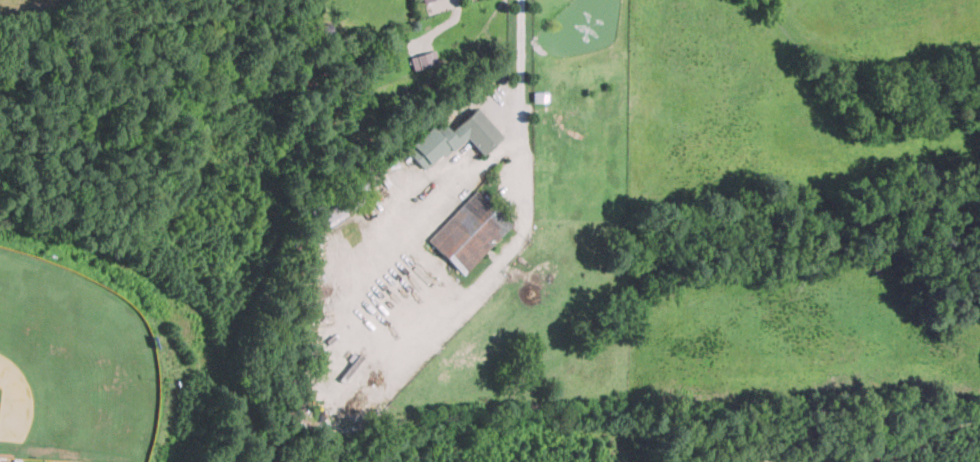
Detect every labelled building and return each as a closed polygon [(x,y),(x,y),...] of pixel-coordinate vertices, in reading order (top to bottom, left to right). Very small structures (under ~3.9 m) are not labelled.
[(409,56),(412,69),(437,63),(434,50),(409,56)] [(504,137),(478,108),(451,131),(441,120),(408,149),(426,170),(467,134),(484,154),(504,137)] [(474,238),(452,216),(429,240),(464,274),(513,224),(500,212),(474,238)]
